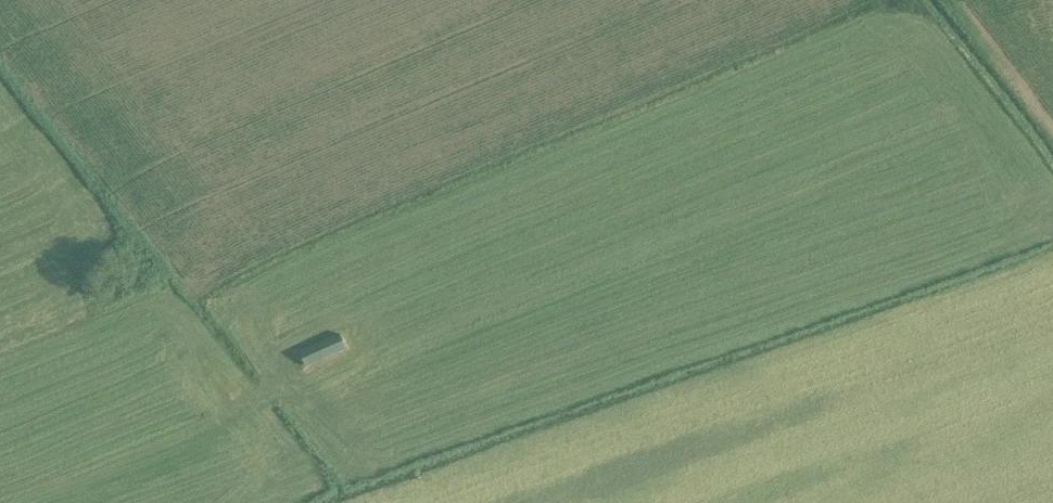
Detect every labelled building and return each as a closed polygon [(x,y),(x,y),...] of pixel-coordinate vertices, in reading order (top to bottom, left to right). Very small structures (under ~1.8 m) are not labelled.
[(348,348),(341,333),(321,342),(328,357),(348,348)]
